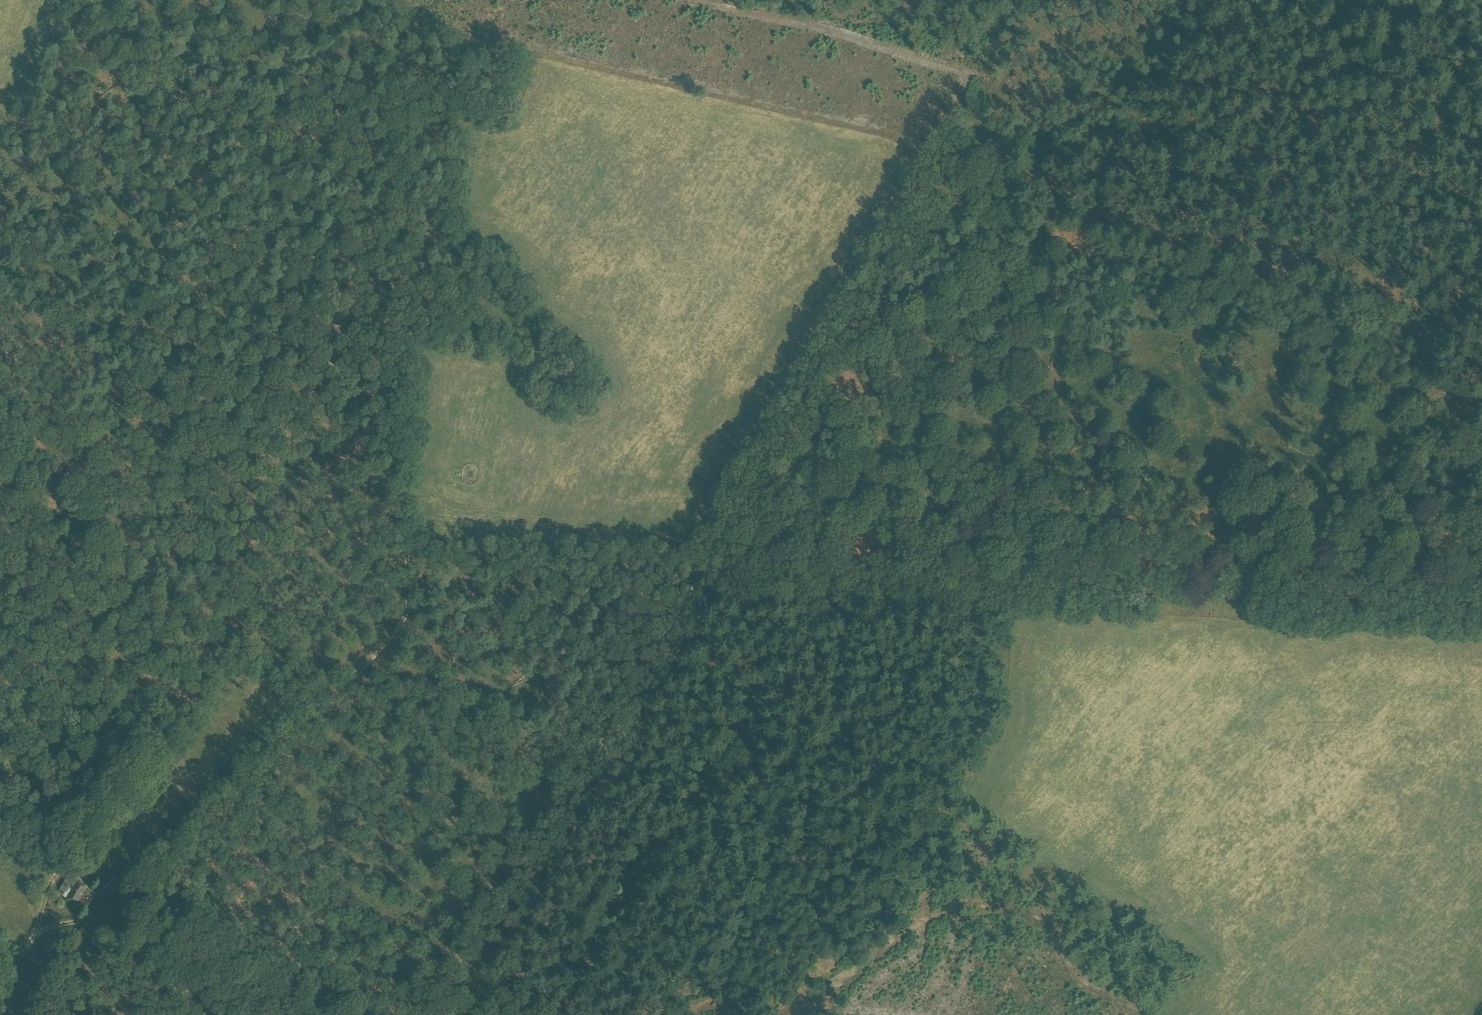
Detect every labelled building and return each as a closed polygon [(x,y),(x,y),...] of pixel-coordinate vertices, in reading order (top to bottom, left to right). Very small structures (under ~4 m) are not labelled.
[(57,892),(85,909),(95,893),(68,876),(57,892)] [(112,877),(108,883),(117,889),(121,882),(112,877)]
